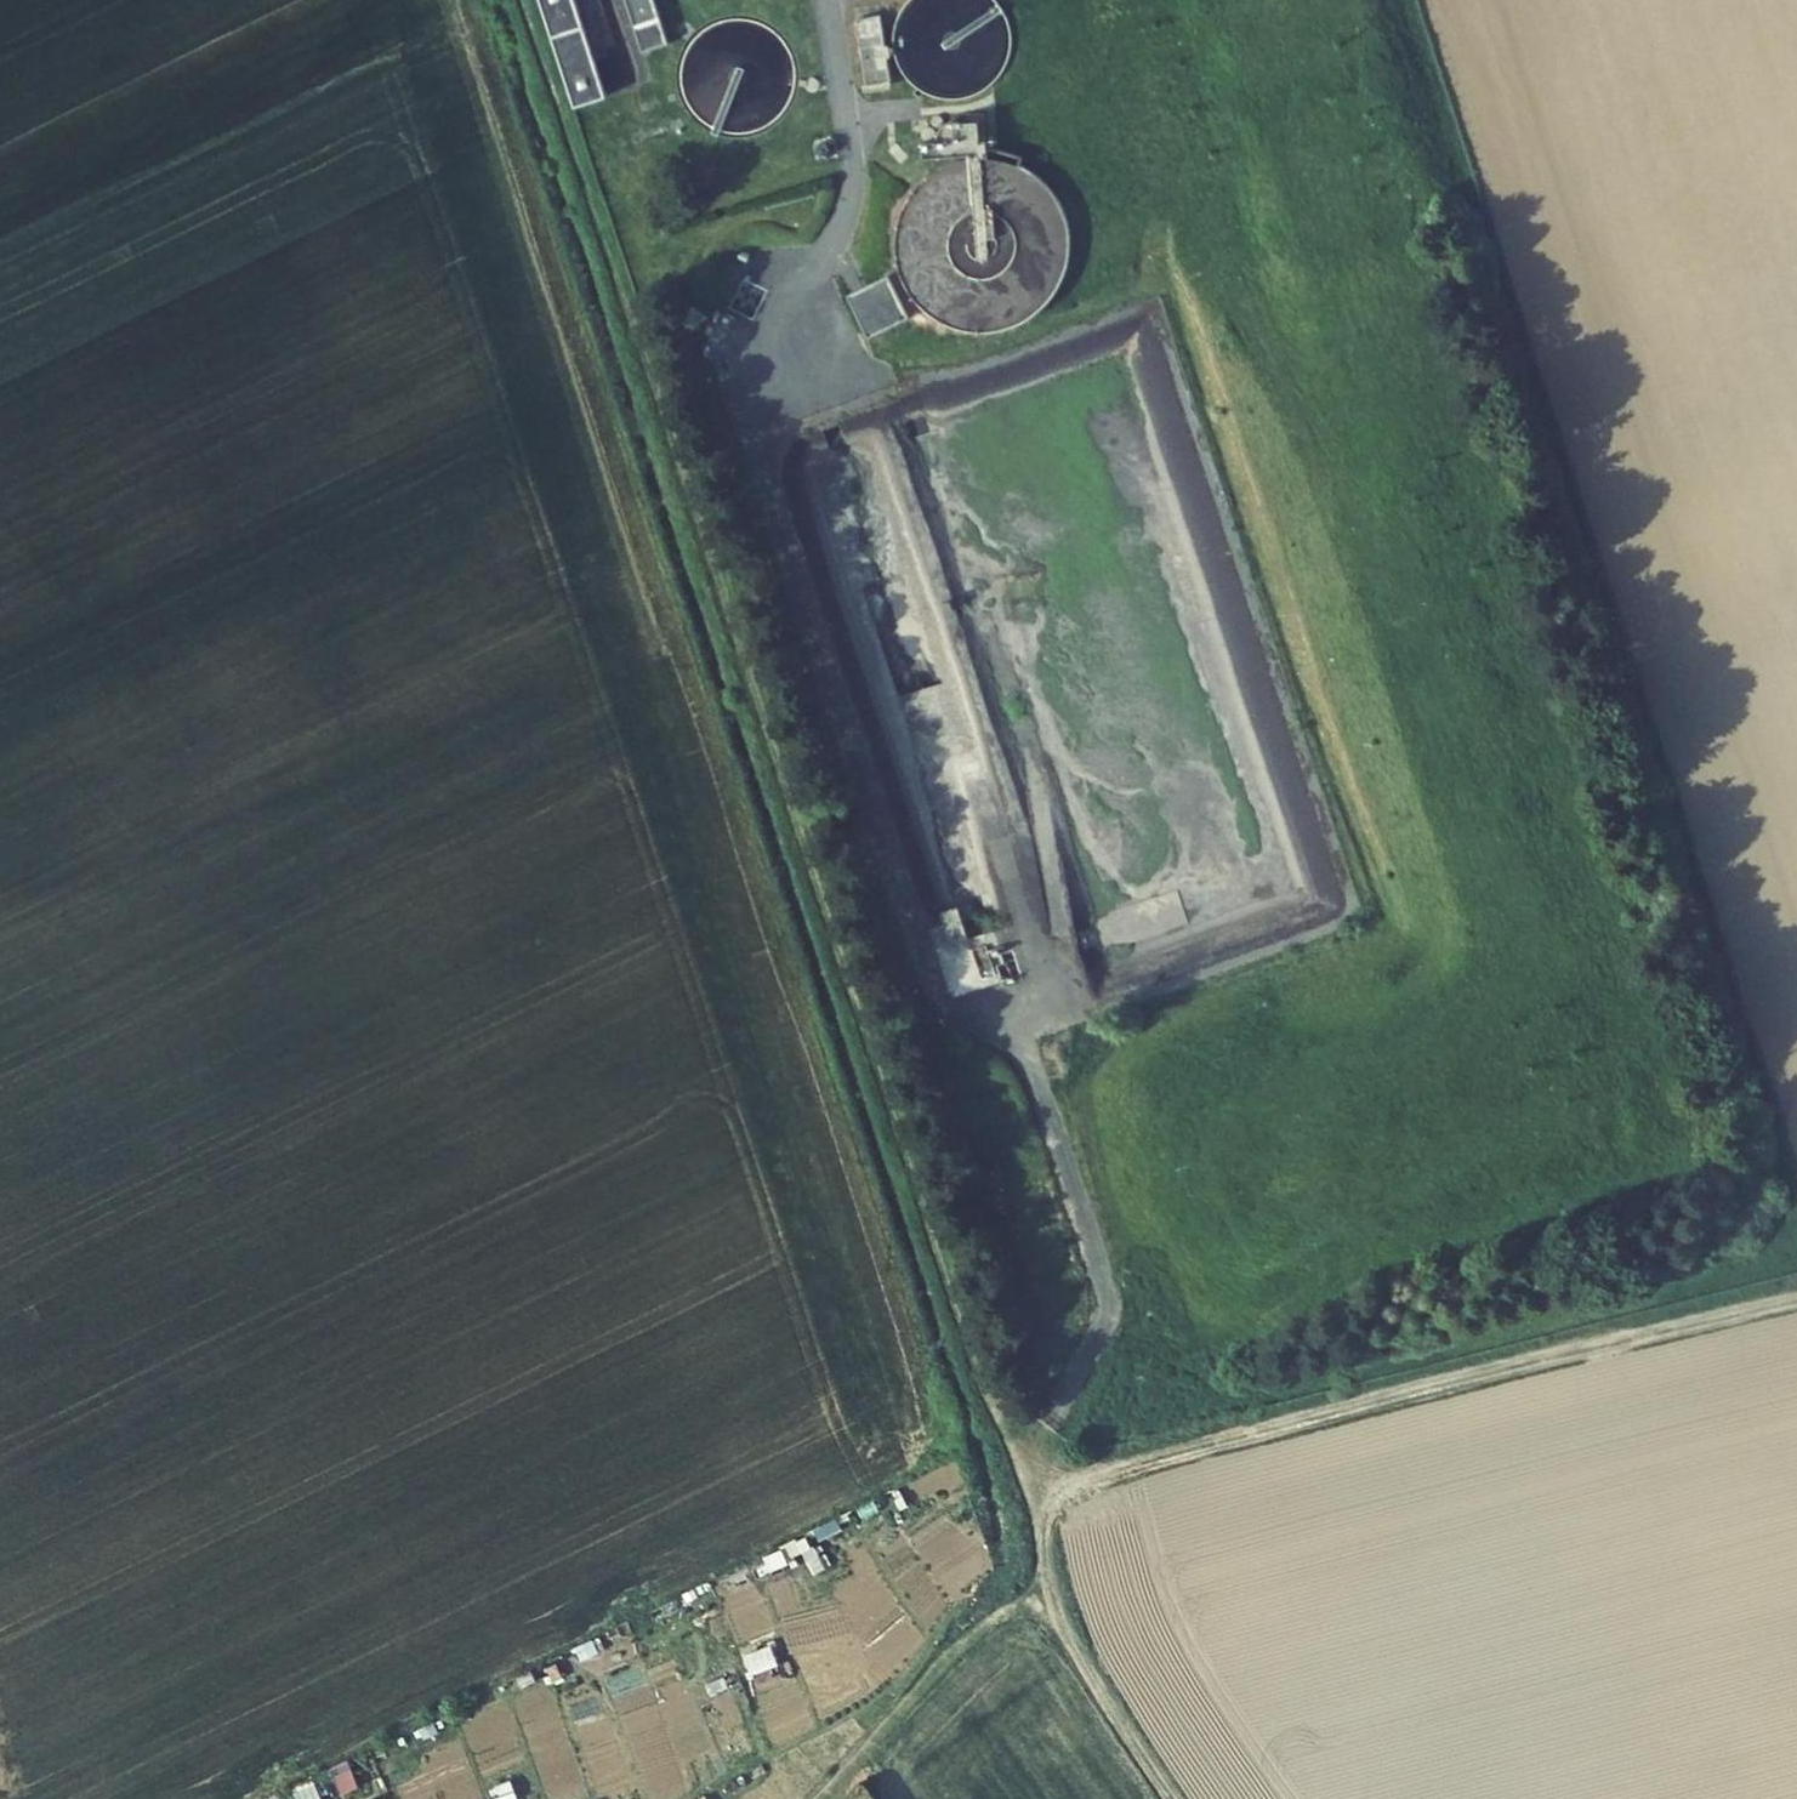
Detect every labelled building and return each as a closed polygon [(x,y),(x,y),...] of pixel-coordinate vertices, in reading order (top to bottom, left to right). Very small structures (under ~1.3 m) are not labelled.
[(575,106),(607,95),(577,0),(542,0),(575,106)] [(645,49),(669,41),(655,0),(628,0),(645,49)] [(860,25),(871,90),(895,86),(884,21),(860,25)] [(605,66),(611,90),(649,81),(643,56),(605,66)] [(925,160),(983,158),(982,131),(924,133),(925,160)] [(887,277),(850,295),(871,337),(908,319),(887,277)]
